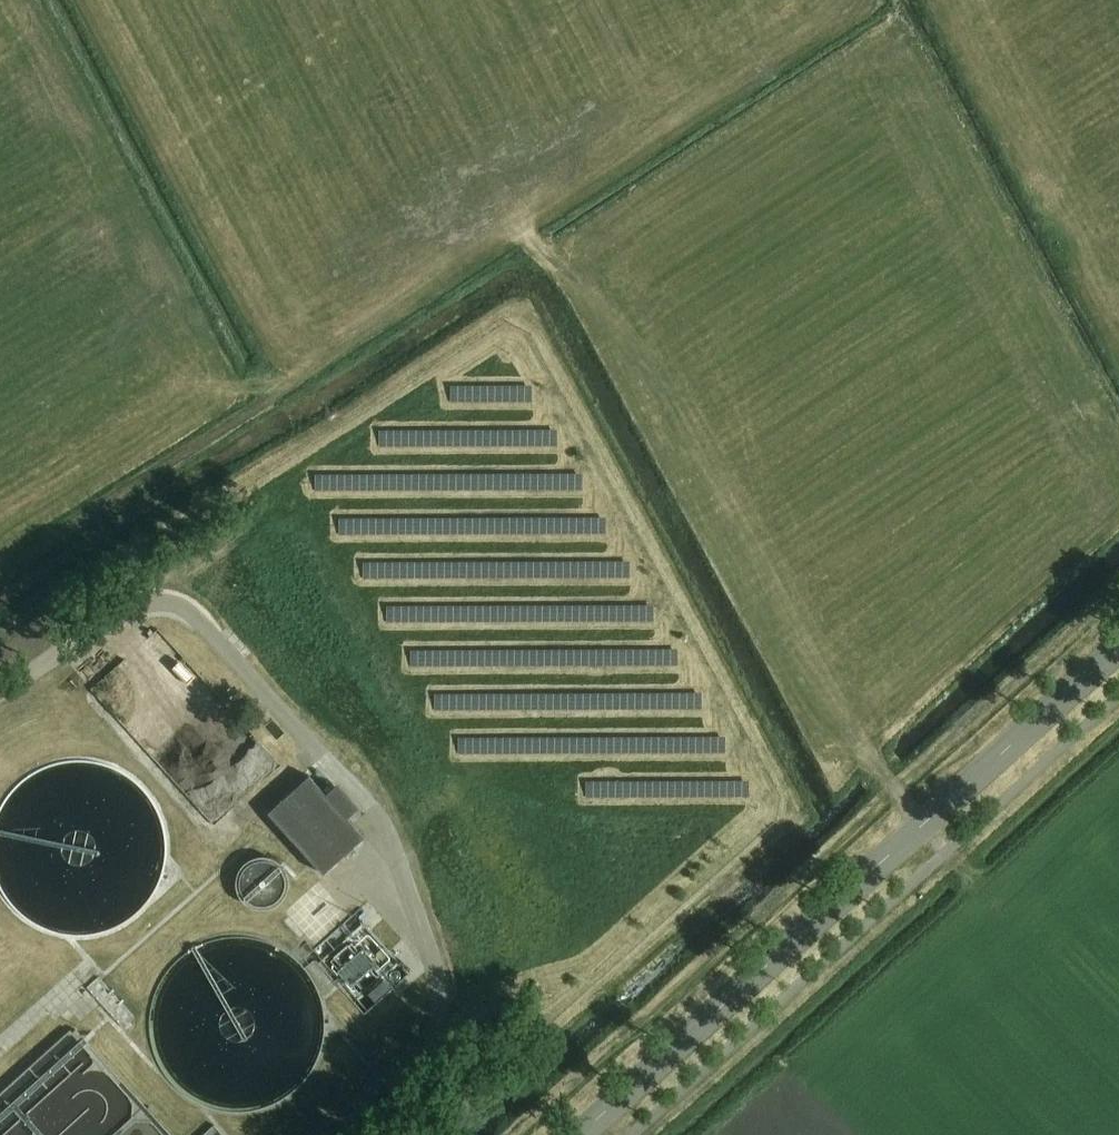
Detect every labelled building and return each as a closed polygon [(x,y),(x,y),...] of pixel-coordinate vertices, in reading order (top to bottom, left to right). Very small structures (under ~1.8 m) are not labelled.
[(322,874),(363,837),(309,776),(268,813),(322,874)] [(202,1134),(223,1134),(213,1124),(202,1134)]
